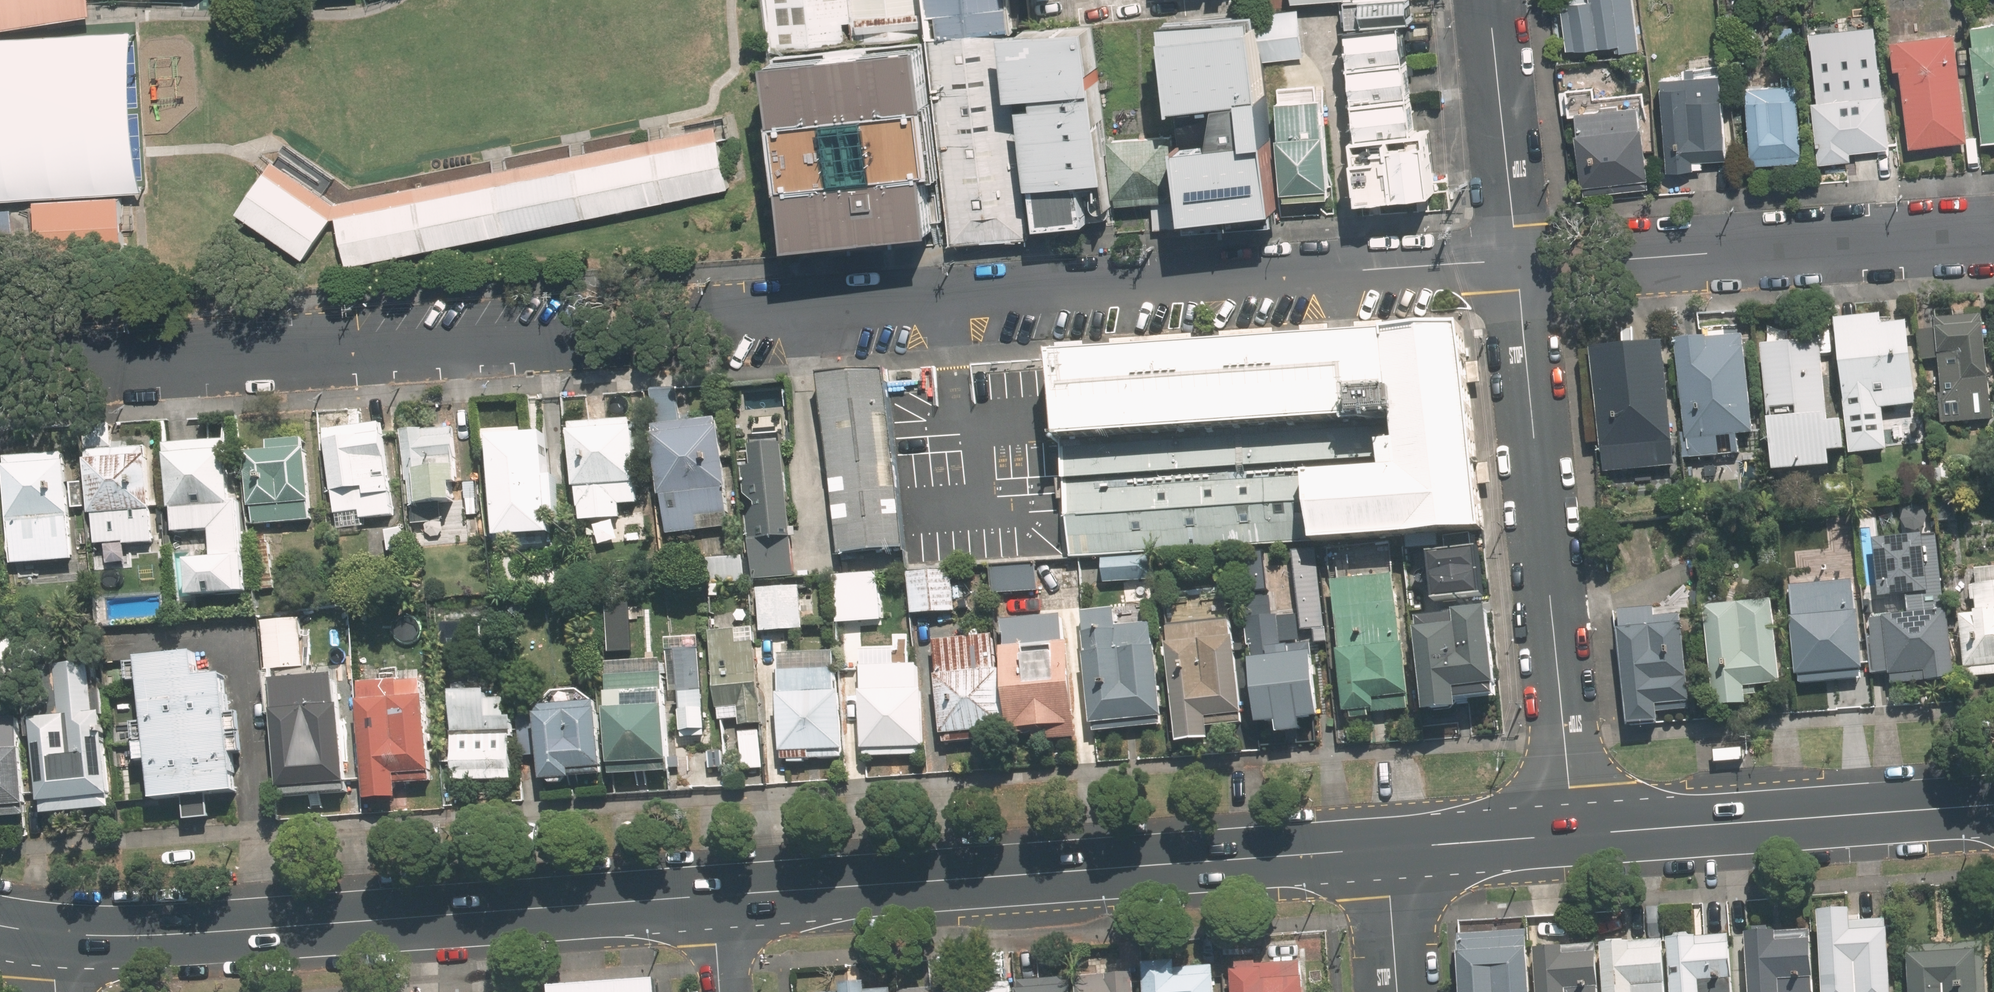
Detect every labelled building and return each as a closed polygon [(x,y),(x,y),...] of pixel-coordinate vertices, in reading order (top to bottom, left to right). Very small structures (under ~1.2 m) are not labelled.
[(98,9),(97,0),(0,0),(0,25),(98,9)] [(807,45),(897,37),(893,0),(803,0),(807,45)] [(901,24),(974,18),(973,0),(899,0),(901,24)] [(974,18),(1045,11),(1044,0),(973,0),(974,18)] [(1643,0),(1566,0),(1570,49),(1625,44),(1625,50),(1647,48),(1643,0)] [(1170,105),(1229,99),(1264,96),(1255,13),(1161,23),(1170,105)] [(1976,20),(1988,141),(1993,141),(1993,18),(1976,20)] [(1407,20),(1339,26),(1350,143),(1418,137),(1407,20)] [(1012,32),(1029,237),(1112,230),(1093,27),(1012,32)] [(1974,139),(1964,29),(1901,35),(1904,65),(1909,64),(1916,144),(1974,139)] [(1012,32),(924,41),(941,218),(944,245),(1029,237),(1012,32)] [(924,41),(776,60),(792,232),(941,218),(924,41)] [(1836,45),(1817,47),(1828,167),(1863,164),(1862,150),(1898,146),(1893,87),(1872,89),(1869,52),(1837,55),(1836,45)] [(1709,156),(1737,155),(1734,70),(1671,73),(1675,168),(1710,166),(1709,156)] [(1803,76),(1751,79),(1757,167),(1809,164),(1803,76)] [(1658,179),(1650,88),(1610,92),(1609,79),(1564,83),(1566,112),(1583,110),(1590,185),(1658,179)] [(1269,147),(1264,96),(1229,99),(1234,151),(1269,147)] [(1317,100),(1276,104),(1285,199),(1326,195),(1317,100)] [(342,200),(356,264),(735,186),(722,122),(342,200)] [(1424,204),(1418,137),(1346,144),(1352,210),(1424,204)] [(1167,138),(1105,143),(1111,205),(1172,199),(1167,138)] [(1276,211),(1269,147),(1234,151),(1174,157),(1180,221),(1276,211)] [(307,254),(342,200),(279,158),(243,211),(307,254)] [(128,193),(43,200),(47,253),(132,247),(128,193)] [(1892,313),(1846,318),(1860,449),(1892,445),(1887,405),(1925,400),(1916,318),(1893,321),(1892,313)] [(1993,420),(1990,313),(1941,315),(1942,327),(1922,327),(1923,360),(1945,359),(1947,422),(1993,420)] [(1828,326),(1772,328),(1778,468),(1838,466),(1838,453),(1856,452),(1855,414),(1829,416),(1828,326)] [(1457,327),(1059,358),(1075,557),(1472,526),(1457,327)] [(1755,337),(1686,340),(1690,455),(1742,453),(1741,433),(1759,432),(1755,337)] [(1670,342),(1600,347),(1612,472),(1666,467),(1663,444),(1679,443),(1670,342)] [(895,367),(830,372),(844,553),(909,548),(895,367)] [(686,388),(655,391),(669,539),(738,532),(726,416),(690,420),(686,388)] [(393,422),(330,426),(336,520),(399,515),(393,422)] [(640,422),(577,425),(581,519),(625,518),(624,502),(644,501),(640,422)] [(462,424),(407,428),(412,509),(468,505),(462,424)] [(564,527),(557,424),(490,429),(497,531),(564,527)] [(279,449),(255,450),(259,523),(319,520),(314,434),(278,436),(279,449)] [(802,574),(790,440),(757,443),(759,468),(746,469),(756,578),(802,574)] [(252,595),(238,442),(174,448),(181,531),(210,529),(212,556),(191,558),(194,600),(252,595)] [(153,449),(91,453),(98,547),(160,542),(153,449)] [(72,454),(9,459),(17,563),(78,559),(74,506),(90,505),(88,481),(74,482),(72,454)] [(1940,525),(1884,529),(1889,594),(1945,591),(1940,525)] [(1409,600),(1482,594),(1478,541),(1405,547),(1409,600)] [(961,567),(912,570),(915,613),(964,610),(961,567)] [(882,569),(835,573),(840,623),(887,619),(882,569)] [(1975,570),(1980,614),(1970,615),(1976,677),(1993,675),(1993,569),(1975,570)] [(1399,573),(1338,578),(1349,714),(1410,709),(1399,573)] [(802,586),(762,588),(765,629),(804,627),(802,586)] [(1866,590),(1801,593),(1805,693),(1870,690),(1866,590)] [(1191,622),(1173,624),(1183,741),(1218,738),(1217,725),(1250,723),(1241,618),(1226,619),(1224,602),(1190,605),(1191,622)] [(1790,605),(1719,605),(1719,704),(1754,704),(1754,685),(1789,686),(1790,605)] [(1693,606),(1618,610),(1623,726),(1668,724),(1667,709),(1698,708),(1693,606)] [(1410,614),(1419,710),(1453,706),(1451,686),(1491,682),(1483,607),(1410,614)] [(1123,608),(1085,611),(1092,722),(1167,717),(1160,620),(1124,622),(1123,608)] [(1078,611),(1006,617),(1017,736),(1088,729),(1078,611)] [(1254,616),(1259,661),(1266,723),(1289,720),(1291,735),(1314,732),(1312,718),(1335,715),(1327,653),(1305,655),(1303,643),(1288,645),(1284,612),(1254,616)] [(1880,613),(1881,668),(1894,668),(1894,681),(1959,680),(1958,612),(1880,613)] [(294,618),(271,620),(273,670),(312,668),(310,627),(295,628),(294,618)] [(0,632),(0,677),(56,677),(56,633),(0,632)] [(767,769),(759,637),(758,633),(715,635),(720,718),(742,717),(745,770),(767,769)] [(1003,633),(940,638),(948,738),(1011,733),(1003,633)] [(673,661),(615,663),(620,768),(689,764),(688,742),(710,741),(705,646),(672,648),(673,661)] [(245,790),(235,672),(209,675),(207,649),(147,655),(153,721),(144,722),(148,761),(160,759),(164,798),(192,795),(194,819),(217,817),(215,793),(245,790)] [(829,651),(784,653),(788,762),(855,760),(851,670),(830,671),(829,651)] [(873,656),(863,664),(871,749),(932,743),(926,680),(919,681),(917,661),(890,663),(889,655),(873,656)] [(68,715),(41,717),(48,814),(120,809),(113,709),(99,710),(96,660),(65,662),(68,715)] [(353,673),(277,679),(286,793),(362,787),(353,673)] [(432,679),(368,682),(374,800),(406,798),(405,771),(437,770),(432,679)] [(501,684),(458,685),(462,783),(521,780),(518,718),(512,718),(511,698),(501,699),(501,684)] [(557,703),(544,703),(549,781),(578,779),(577,767),(611,765),(607,702),(594,703),(592,685),(556,688),(557,703)] [(0,716),(0,820),(35,817),(28,714),(0,716)] [(1829,907),(1830,991),(1896,991),(1895,917),(1864,917),(1864,906),(1829,907)] [(1752,926),(1755,991),(1822,991),(1818,923),(1752,926)] [(1671,933),(1677,991),(1742,991),(1736,928),(1671,933)] [(1463,936),(1466,991),(1541,991),(1538,932),(1463,936)] [(1668,936),(1605,940),(1608,991),(1671,991),(1668,936)] [(1915,943),(1917,991),(1992,991),(1990,939),(1915,943)] [(1240,962),(1241,991),(1308,991),(1306,940),(1271,941),(1272,961),(1240,962)] [(1542,945),(1545,991),(1603,991),(1600,941),(1542,945)] [(1154,962),(1155,991),(1226,991),(1225,960),(1154,962)] [(1082,975),(1082,991),(1143,991),(1143,973),(1082,975)] [(561,984),(562,991),(667,991),(666,977),(561,984)] [(1022,980),(1023,991),(1079,991),(1078,978),(1022,980)] [(839,991),(874,991),(873,982),(848,983),(848,991),(839,991)] [(963,983),(963,991),(1020,991),(1019,982),(963,983)]
